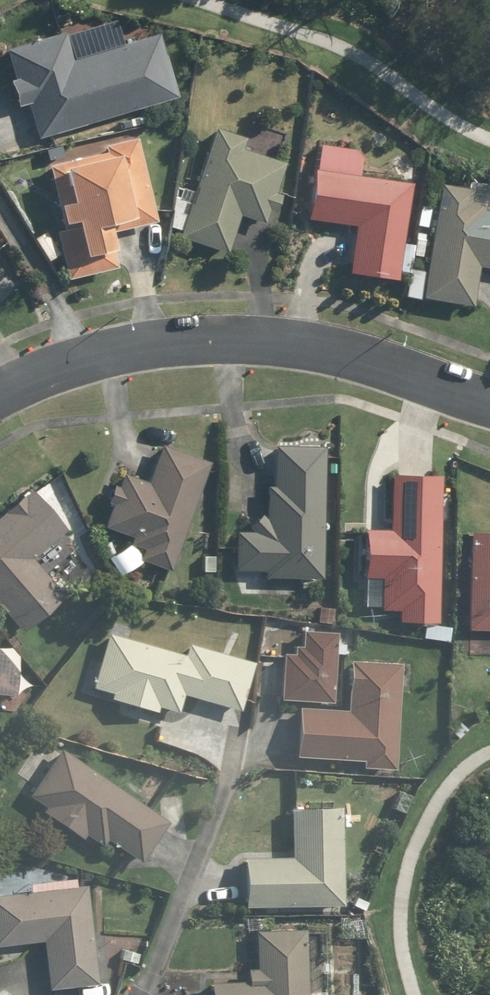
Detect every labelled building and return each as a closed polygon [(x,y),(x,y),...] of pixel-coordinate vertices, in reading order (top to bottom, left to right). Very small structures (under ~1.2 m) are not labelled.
[(26,100),(37,138),(172,99),(153,33),(71,57),(64,35),(7,51),(15,79),(4,83),(10,105),(26,100)] [(210,130),(175,238),(223,254),(235,216),(259,224),(263,211),(271,214),(277,195),(270,193),(280,162),(239,149),(241,140),(210,130)] [(92,156),(45,166),(58,229),(49,231),(59,279),(111,268),(103,228),(150,218),(132,133),(89,141),(92,156)] [(359,145),(306,142),(300,223),(351,226),(347,276),(400,279),(407,183),(357,179),(359,145)] [(434,184),(418,297),(468,305),(474,267),(489,270),(489,212),(479,210),(480,203),(466,201),(468,189),(434,184)] [(135,561),(167,572),(204,463),(156,446),(143,484),(121,476),(116,489),(105,485),(101,498),(112,502),(103,529),(130,538),(127,547),(139,551),(135,561)] [(315,579),(319,449),(272,447),(271,485),(261,485),(260,534),(234,533),(233,571),(261,571),(260,578),(315,579)] [(384,577),(383,611),(397,611),(397,623),(433,624),(438,478),(387,477),(386,528),(359,528),(358,576),(384,577)] [(16,632),(60,595),(29,558),(62,530),(27,488),(0,511),(0,613),(16,632)] [(489,631),(489,535),(465,534),(462,630),(489,631)] [(104,630),(84,685),(108,693),(106,698),(147,713),(149,706),(172,714),(179,695),(235,715),(252,664),(185,640),(179,656),(104,630)] [(279,654),(276,700),(325,703),(329,635),(298,634),(297,648),(289,648),(289,655),(279,654)] [(293,709),(290,757),(355,760),(355,768),(390,770),(396,662),(346,660),(343,712),(293,709)] [(165,823),(57,750),(30,790),(47,801),(38,814),(78,841),(82,834),(98,845),(101,841),(136,864),(165,823)] [(241,859),(241,907),(339,908),(340,813),(287,812),(287,859),(241,859)] [(0,896),(0,944),(41,942),(43,988),(90,985),(85,887),(71,888),(71,878),(27,880),(28,895),(0,896)] [(206,994),(321,994),(301,994),(302,930),(252,930),(252,969),(251,969),(250,969),(250,970),(249,970),(248,970),(247,971),(246,971),(246,972),(245,972),(245,973),(244,973),(244,974),(243,974),(243,975),(242,976),(242,977),(242,978),(241,978),(241,979),(241,980),(241,981),(241,982),(241,983),(207,983),(206,994)]
